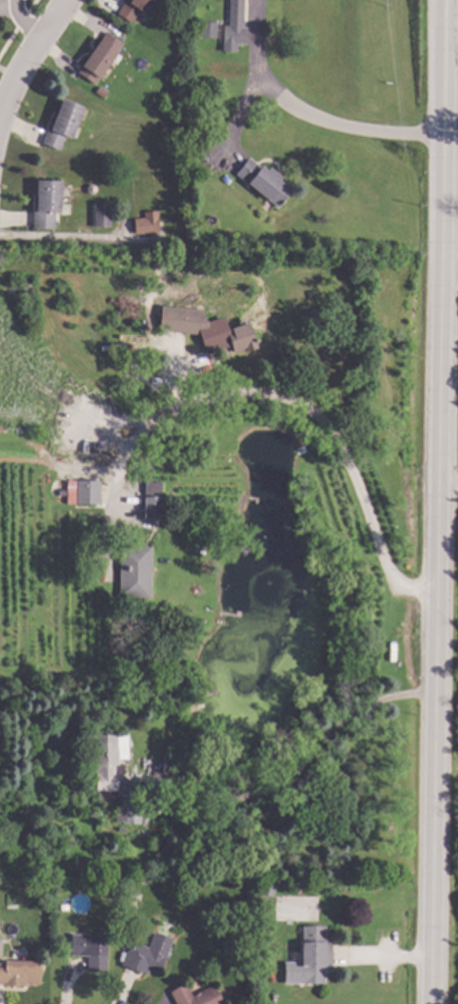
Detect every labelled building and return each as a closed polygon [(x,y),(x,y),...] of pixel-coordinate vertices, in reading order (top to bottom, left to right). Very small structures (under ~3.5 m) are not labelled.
[(118,13),(127,0),(158,0),(148,15),(141,11),(133,23),(118,13)] [(231,26),(231,0),(246,0),(245,27),(249,28),(248,44),(238,44),(238,51),(224,51),(225,26),(231,26)] [(217,38),(203,37),(204,21),(218,22),(217,38)] [(124,43),(98,84),(80,72),(106,31),(124,43)] [(109,92),(105,98),(97,93),(101,86),(109,92)] [(85,107),(74,137),(67,135),(62,150),(44,143),(57,108),(60,110),(64,99),(85,107)] [(263,167),(264,165),(270,169),(272,167),(284,177),(282,179),(295,189),(280,207),(238,173),(250,158),(263,167)] [(63,182),(62,213),(57,213),(56,228),(35,228),(37,181),(63,182)] [(112,227),(96,227),(96,204),(112,204),(112,227)] [(161,232),(137,234),(135,219),(147,218),(146,212),(159,211),(161,232)] [(206,309),(205,321),(210,321),(225,316),(229,329),(250,322),(259,347),(248,351),(247,347),(235,351),(233,345),(208,353),(201,334),(161,330),(163,306),(206,309)] [(102,481),(101,504),(68,503),(68,480),(102,481)] [(163,518),(146,518),(146,481),(164,482),(163,518)] [(152,598),(121,597),(122,546),(147,547),(153,547),(152,598)] [(119,765),(126,764),(126,772),(119,773),(119,790),(98,791),(96,735),(119,734),(119,765)] [(144,804),(142,824),(126,822),(129,802),(144,804)] [(275,885),(274,896),(263,895),(264,884),(275,885)] [(326,938),(332,938),(331,971),(326,971),(326,984),(304,983),(305,926),(327,927),(326,938)] [(174,939),(160,974),(149,970),(147,975),(123,965),(133,941),(149,948),(156,932),(174,939)] [(91,935),(91,936),(108,937),(107,972),(89,971),(89,956),(72,956),(72,934),(91,935)] [(6,983),(0,983),(0,962),(41,961),(41,984),(30,984),(30,986),(6,986),(6,983)] [(214,985),(224,1003),(178,1003),(171,992),(187,984),(193,996),(214,985)]
